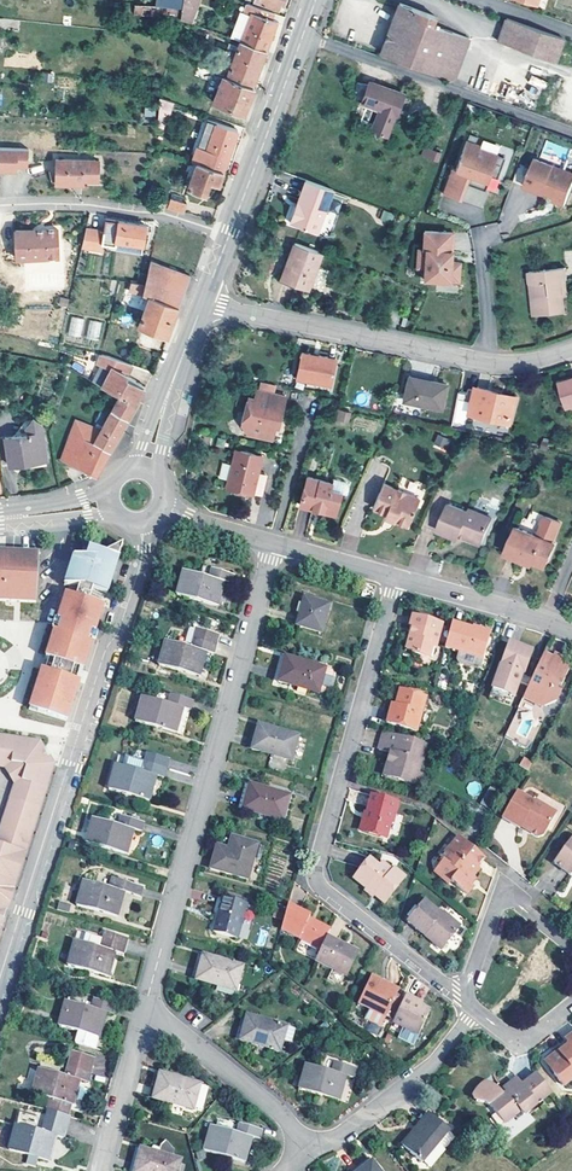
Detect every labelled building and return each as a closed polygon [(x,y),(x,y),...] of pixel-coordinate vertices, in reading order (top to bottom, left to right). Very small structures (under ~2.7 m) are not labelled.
[(158,5),(182,9),(183,0),(159,0),(158,5)] [(195,0),(183,0),(182,9),(180,20),(187,22),(195,0)] [(279,9),(281,3),(284,4),(285,0),(253,0),(279,9)] [(453,80),(469,38),(432,24),(435,16),(400,3),(381,54),(453,80)] [(252,17),(242,43),(267,52),(277,23),(272,21),(274,14),(248,5),(244,14),(252,17)] [(563,38),(507,18),(498,41),(555,61),(563,38)] [(228,77),(253,87),(267,52),(242,43),(241,42),(228,77)] [(228,77),(224,76),(214,103),(244,114),(254,88),(253,87),(228,77)] [(531,76),(528,83),(542,88),(544,81),(531,76)] [(396,115),(404,94),(371,82),(370,84),(357,82),(355,92),(353,98),(380,109),(372,130),(387,135),(395,114),(396,115)] [(167,120),(173,103),(160,98),(159,117),(167,120)] [(159,117),(157,128),(164,128),(167,120),(159,117)] [(198,162),(224,172),(238,130),(207,120),(193,160),(198,162)] [(479,151),(465,146),(455,175),(452,174),(442,199),(459,205),(466,189),(467,186),(473,188),(474,192),(484,195),(489,181),(496,183),(505,157),(480,148),(479,151)] [(0,148),(0,171),(17,172),(18,167),(28,167),(29,149),(0,148)] [(438,161),(441,153),(429,148),(427,157),(438,161)] [(524,186),(543,194),(544,192),(550,195),(551,192),(555,193),(554,196),(553,200),(564,205),(571,186),(571,172),(554,165),(553,165),(535,158),(524,186)] [(56,160),(55,184),(68,185),(68,180),(85,181),(98,181),(99,161),(56,160)] [(224,172),(198,162),(188,188),(206,194),(211,182),(220,184),(224,172)] [(318,232),(333,189),(306,179),(298,199),(301,200),(298,208),(296,206),(290,222),(318,232)] [(169,203),(166,202),(165,207),(184,213),(187,202),(171,198),(169,203)] [(395,213),(384,209),(381,218),(391,222),(395,213)] [(87,230),(83,248),(102,251),(103,245),(116,247),(117,242),(144,246),(147,227),(106,221),(104,233),(87,230)] [(57,230),(45,231),(45,234),(36,235),(35,231),(16,232),(18,260),(59,258),(57,230)] [(455,232),(426,230),(425,248),(419,248),(418,267),(426,267),(425,279),(460,282),(461,262),(450,261),(451,256),(453,256),(455,232)] [(117,242),(116,247),(115,250),(142,254),(144,246),(117,242)] [(308,289),(322,252),(295,242),(281,279),(308,289)] [(150,296),(139,325),(167,335),(175,315),(190,276),(151,261),(145,284),(131,283),(129,292),(143,293),(150,296)] [(563,291),(561,277),(563,277),(567,277),(566,268),(530,271),(531,283),(536,282),(538,296),(535,296),(537,308),(564,305),(563,291)] [(538,296),(536,282),(531,283),(534,314),(564,311),(564,305),(537,308),(535,296),(538,296)] [(71,316),(68,335),(81,337),(83,318),(71,316)] [(99,340),(101,321),(88,320),(86,338),(99,340)] [(331,385),(336,359),(302,352),(296,378),(331,385)] [(144,386),(134,380),(132,383),(124,379),(125,376),(131,364),(107,355),(102,364),(116,371),(107,388),(120,395),(135,404),(140,396),(144,389),(142,388),(144,386)] [(93,382),(106,389),(107,388),(116,371),(102,364),(93,382)] [(441,409),(447,385),(409,376),(404,400),(441,409)] [(559,383),(567,409),(571,407),(571,379),(559,383)] [(510,424),(516,397),(477,388),(471,414),(510,424)] [(281,417),(286,396),(257,389),(254,398),(248,397),(242,424),(247,434),(255,436),(253,444),(269,448),(271,439),(272,440),(275,426),(278,417),(281,417)] [(128,418),(135,404),(120,395),(112,411),(128,418)] [(348,422),(350,413),(338,410),(336,419),(348,422)] [(118,436),(128,418),(112,411),(100,432),(94,444),(110,451),(118,436)] [(76,420),(71,433),(94,444),(100,432),(76,420)] [(47,460),(42,432),(5,438),(10,466),(20,465),(47,460)] [(84,466),(96,475),(102,465),(110,451),(94,444),(71,433),(62,458),(73,462),(84,466)] [(446,450),(451,439),(437,434),(433,445),(446,450)] [(258,473),(261,462),(256,454),(236,449),(228,481),(233,489),(253,494),(258,473)] [(372,459),(367,471),(383,478),(388,466),(372,459)] [(267,475),(258,473),(253,494),(262,496),(267,475)] [(335,515),(341,493),(347,495),(349,488),(348,485),(347,482),(344,480),(333,477),(331,484),(307,477),(300,505),(313,509),(314,504),(324,507),(323,511),(335,515)] [(407,527),(419,499),(383,484),(373,508),(386,514),(395,518),(394,521),(407,527)] [(480,545),(491,518),(469,509),(468,513),(448,504),(437,531),(457,539),(460,534),(465,536),(464,538),(480,545)] [(555,543),(553,542),(561,523),(546,516),(545,518),(543,518),(541,523),(542,525),(537,536),(516,526),(505,554),(523,561),(524,558),(534,562),(545,567),(555,543)] [(104,553),(93,588),(108,592),(121,551),(113,548),(109,551),(104,553)] [(36,603),(38,555),(0,553),(0,601),(36,603)] [(93,588),(104,553),(97,556),(89,556),(75,555),(65,585),(80,585),(86,585),(93,588)] [(209,579),(183,571),(176,596),(201,603),(200,608),(206,609),(207,605),(218,608),(225,583),(232,585),(234,576),(212,569),(209,579)] [(372,601),(376,587),(364,584),(360,597),(372,601)] [(80,585),(76,595),(89,600),(93,588),(86,585),(80,585)] [(70,663),(89,600),(76,595),(73,594),(64,599),(58,618),(63,619),(59,630),(55,629),(46,656),(50,657),(70,663)] [(321,633),(329,605),(304,597),(296,626),(321,633)] [(89,600),(70,663),(81,667),(84,668),(104,604),(89,600)] [(411,625),(414,626),(417,626),(415,634),(412,633),(408,649),(415,650),(414,652),(430,657),(434,644),(438,641),(443,622),(414,614),(411,625)] [(452,623),(445,647),(459,652),(483,658),(489,636),(473,632),(474,629),(452,623)] [(474,627),(474,629),(473,632),(489,636),(490,632),(474,627)] [(219,636),(197,629),(191,648),(165,641),(158,666),(199,677),(207,653),(214,655),(219,636)] [(533,651),(509,642),(492,689),(515,697),(523,676),(525,676),(533,651)] [(565,658),(545,649),(523,699),(542,707),(556,703),(560,695),(555,692),(557,689),(561,687),(569,670),(561,667),(565,658)] [(480,667),(483,658),(459,652),(457,661),(459,664),(477,669),(480,667)] [(318,693),(326,668),(285,656),(278,682),(318,693)] [(50,657),(45,669),(66,675),(70,663),(50,657)] [(81,667),(70,663),(66,675),(77,679),(81,667)] [(45,669),(42,668),(32,701),(40,704),(38,710),(53,715),(66,675),(45,669)] [(77,679),(66,675),(53,715),(67,719),(80,680),(77,679)] [(400,689),(396,705),(391,723),(418,730),(427,696),(400,689)] [(193,701),(171,695),(168,704),(142,697),(135,723),(176,733),(183,709),(191,711),(193,701)] [(40,704),(32,701),(30,708),(38,710),(40,704)] [(386,722),(391,723),(396,705),(391,703),(386,722)] [(292,761),(299,735),(258,724),(251,749),(292,761)] [(423,741),(385,731),(380,749),(390,751),(385,772),(397,775),(398,779),(415,784),(422,760),(424,752),(421,748),(423,741)] [(27,849),(56,757),(40,739),(0,732),(0,762),(10,764),(15,761),(25,763),(27,771),(21,777),(16,780),(0,830),(0,840),(27,849)] [(166,770),(117,756),(108,790),(149,802),(156,777),(164,779),(166,770)] [(528,770),(533,761),(523,756),(519,765),(528,770)] [(422,760),(415,784),(421,785),(428,761),(422,760)] [(10,764),(16,780),(21,777),(27,771),(25,763),(15,761),(10,764)] [(250,784),(243,809),(283,821),(291,795),(250,784)] [(535,801),(517,791),(502,818),(520,828),(521,827),(523,823),(530,827),(531,832),(538,836),(544,835),(557,812),(535,800),(535,801)] [(371,793),(366,811),(364,817),(362,817),(359,829),(386,836),(391,822),(393,822),(399,801),(371,793)] [(144,824),(122,817),(119,826),(93,819),(86,843),(127,855),(134,830),(141,832),(144,824)] [(530,827),(523,823),(521,827),(531,832),(530,827)] [(468,883),(473,878),(478,873),(477,868),(485,857),(459,836),(452,845),(455,848),(444,862),(437,870),(452,882),(468,895),(472,890),(472,886),(468,883)] [(248,880),(258,845),(232,837),(228,850),(224,853),(222,848),(216,847),(213,859),(217,860),(214,870),(222,872),(248,880)] [(571,858),(571,839),(554,864),(563,870),(571,858)] [(16,881),(27,849),(0,840),(0,876),(16,881)] [(441,859),(444,862),(455,848),(452,845),(441,859)] [(563,870),(570,875),(571,872),(571,858),(563,870)] [(355,879),(367,890),(369,887),(376,893),(374,895),(384,904),(406,878),(396,869),(394,873),(384,865),(380,869),(370,860),(355,879)] [(452,882),(437,870),(435,873),(449,885),(452,882)] [(16,881),(0,876),(0,931),(16,881)] [(477,881),(473,878),(468,883),(472,886),(477,881)] [(134,886),(112,880),(110,889),(83,882),(76,906),(117,918),(124,893),(131,895),(134,886)] [(237,939),(246,904),(223,897),(213,932),(237,939)] [(407,920),(423,934),(426,932),(443,945),(459,926),(442,911),(440,914),(424,900),(407,920)] [(327,935),(331,926),(310,916),(311,913),(287,902),(280,928),(321,947),(327,935)] [(280,919),(283,911),(275,909),(273,918),(280,919)] [(257,945),(263,946),(266,931),(260,930),(257,945)] [(426,932),(423,934),(440,948),(443,945),(426,932)] [(101,948),(81,943),(83,935),(77,933),(67,967),(108,978),(115,953),(122,955),(127,940),(105,933),(103,940),(101,948)] [(83,935),(81,943),(101,948),(103,940),(83,935)] [(321,947),(315,959),(347,975),(359,950),(327,935),(321,947)] [(243,966),(203,955),(196,980),(236,991),(243,966)] [(380,984),(382,980),(371,975),(359,1003),(370,1008),(386,1015),(397,991),(380,984)] [(398,987),(382,980),(380,984),(397,991),(398,987)] [(415,999),(406,994),(392,1020),(418,1033),(430,1009),(421,1004),(414,1001),(415,999)] [(116,1006),(94,1000),(91,1009),(64,1002),(58,1027),(99,1038),(106,1014),(113,1015),(116,1006)] [(386,1015),(370,1008),(366,1018),(382,1025),(386,1015)] [(292,1043),(297,1029),(247,1015),(240,1040),(280,1052),(283,1041),(292,1043)] [(563,1042),(564,1043),(566,1045),(559,1050),(558,1048),(544,1059),(551,1069),(550,1073),(560,1085),(571,1077),(571,1076),(571,1035),(563,1042)] [(94,1058),(72,1053),(65,1077),(39,1069),(32,1094),(49,1099),(46,1111),(48,1112),(68,1117),(71,1106),(73,1106),(80,1081),(87,1083),(94,1058)] [(541,1061),(550,1073),(551,1069),(544,1059),(541,1061)] [(353,1078),(356,1069),(335,1062),(332,1072),(305,1064),(298,1089),(339,1101),(346,1076),(353,1078)] [(476,1100),(482,1101),(484,1104),(487,1103),(498,1122),(509,1114),(516,1110),(517,1112),(522,1108),(524,1111),(550,1094),(535,1073),(520,1084),(518,1081),(512,1085),(510,1081),(500,1087),(496,1080),(495,1081),(493,1083),(486,1080),(481,1080),(476,1082),(472,1086),(470,1089),(470,1093),(472,1097),(476,1100)] [(200,1085),(160,1074),(153,1099),(193,1110),(200,1085)] [(68,1117),(48,1112),(45,1121),(19,1113),(15,1127),(9,1149),(8,1150),(30,1156),(38,1158),(49,1161),(57,1137),(64,1138),(70,1118),(68,1117)] [(448,1131),(428,1113),(418,1125),(421,1127),(416,1133),(413,1131),(401,1145),(421,1163),(448,1131)] [(509,1114),(498,1122),(501,1125),(512,1118),(509,1114)] [(262,1131),(240,1124),(237,1133),(211,1126),(204,1151),(244,1162),(252,1138),(259,1139),(262,1131)] [(9,1149),(15,1127),(9,1126),(3,1148),(9,1149)] [(153,1152),(141,1148),(134,1170),(177,1170),(180,1160),(173,1157),(175,1151),(167,1143),(162,1147),(161,1149),(161,1154),(153,1152)] [(38,1158),(30,1156),(27,1163),(36,1166),(38,1158)] [(372,1161),(359,1170),(380,1170),(372,1161)]
